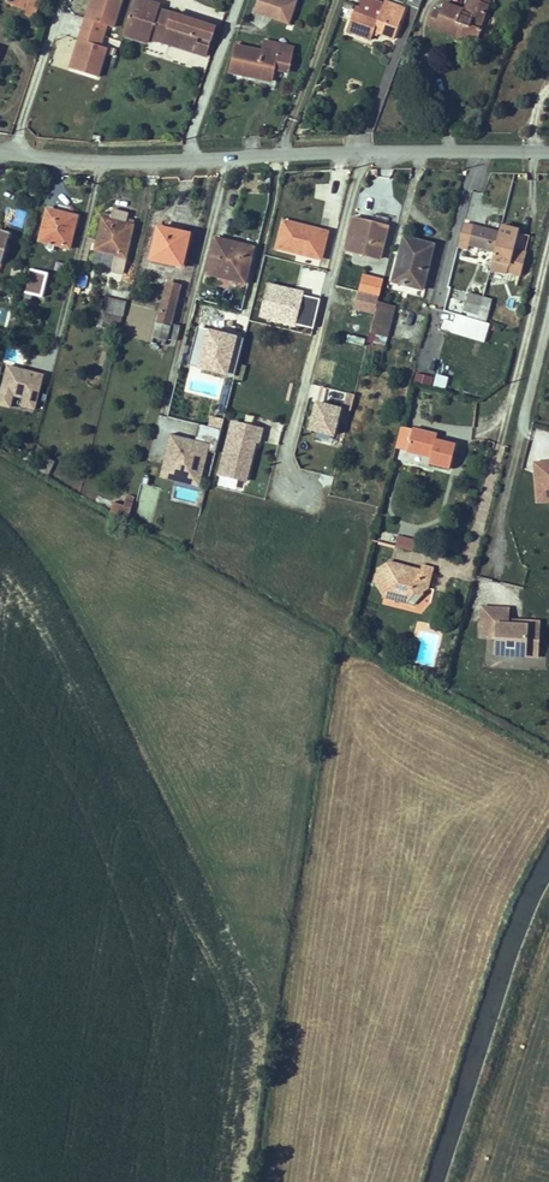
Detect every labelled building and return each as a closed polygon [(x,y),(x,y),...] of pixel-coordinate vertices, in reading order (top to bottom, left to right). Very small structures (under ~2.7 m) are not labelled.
[(25,10),(28,2),(22,0),(8,0),(7,3),(25,10)] [(28,2),(25,10),(23,16),(32,20),(40,0),(29,0),(28,2)] [(91,20),(86,18),(79,40),(84,42),(75,70),(98,77),(107,48),(100,46),(103,36),(106,25),(113,28),(122,0),(97,0),(91,20)] [(97,0),(91,0),(86,18),(91,20),(97,0)] [(124,35),(148,43),(150,39),(152,34),(170,40),(169,45),(195,53),(198,44),(209,47),(216,27),(159,10),(160,5),(143,0),(135,0),(124,35)] [(279,19),(285,0),(258,0),(255,9),(272,15),(272,17),(279,19)] [(292,0),(285,0),(279,19),(289,23),(296,1),(292,0)] [(383,4),(372,0),(363,0),(359,11),(378,18),(383,4)] [(444,3),(440,13),(434,11),(429,25),(457,35),(456,38),(468,42),(469,40),(477,43),(482,29),(479,29),(488,5),(487,4),(488,0),(472,0),(467,13),(464,12),(457,9),(457,8),(444,3)] [(464,12),(467,13),(472,0),(468,0),(464,12)] [(359,11),(355,10),(347,31),(371,40),(374,32),(394,39),(405,9),(385,1),(383,4),(378,18),(359,11)] [(272,15),(255,9),(255,11),(272,17),(272,15)] [(170,40),(152,34),(150,39),(169,45),(170,40)] [(79,40),(70,68),(75,70),(84,42),(79,40)] [(262,52),(236,46),(231,73),(272,81),(274,69),(288,72),(294,47),(264,41),(262,52)] [(198,44),(195,53),(206,56),(209,47),(198,44)] [(77,217),(48,210),(40,241),(49,243),(47,250),(53,251),(55,245),(64,247),(69,229),(74,230),(77,217)] [(96,250),(126,257),(134,221),(127,219),(125,224),(111,221),(112,216),(105,214),(96,250)] [(379,259),(388,227),(352,218),(344,250),(379,259)] [(284,222),(277,248),(321,259),(327,232),(284,222)] [(500,233),(464,224),(458,246),(468,249),(469,245),(495,251),(490,270),(507,274),(508,272),(520,275),(525,253),(513,250),(518,230),(502,226),(500,233)] [(189,234),(158,228),(151,260),(182,267),(189,234)] [(69,229),(64,247),(69,248),(74,230),(69,229)] [(0,234),(0,264),(1,265),(10,237),(0,234)] [(434,245),(404,237),(398,259),(402,260),(396,283),(423,290),(434,245)] [(215,238),(207,274),(228,279),(229,275),(247,279),(254,248),(215,238)] [(396,283),(402,260),(398,259),(392,282),(396,283)] [(47,274),(32,270),(26,293),(42,297),(47,274)] [(229,275),(228,279),(245,283),(247,279),(229,275)] [(383,281),(363,276),(359,292),(379,297),(383,281)] [(177,341),(180,326),(170,323),(179,286),(167,283),(153,338),(162,341),(161,344),(165,345),(166,338),(177,341)] [(482,307),(484,297),(469,293),(467,303),(482,307)] [(313,329),(320,300),(302,295),(296,325),(313,329)] [(492,300),(484,297),(482,307),(467,303),(464,311),(480,315),(478,320),(487,321),(492,300)] [(108,298),(104,312),(122,317),(126,302),(108,298)] [(355,328),(371,332),(378,303),(362,300),(355,328)] [(395,307),(378,303),(371,332),(388,336),(395,307)] [(120,325),(122,317),(104,312),(102,321),(120,325)] [(450,331),(484,342),(490,324),(456,314),(450,331)] [(205,360),(237,368),(245,334),(200,323),(194,347),(207,351),(205,360)] [(348,335),(347,343),(364,344),(365,336),(348,335)] [(194,347),(191,357),(205,360),(207,351),(194,347)] [(436,371),(441,352),(426,347),(421,367),(436,371)] [(43,376),(8,366),(0,397),(0,405),(10,407),(13,395),(25,398),(23,406),(34,409),(43,376)] [(431,386),(434,377),(416,372),(413,380),(431,386)] [(447,388),(448,375),(435,374),(434,387),(447,388)] [(317,432),(314,441),(332,446),(342,407),(316,400),(308,430),(317,432)] [(265,431),(232,424),(217,481),(250,488),(260,443),(262,444),(265,431)] [(412,429),(400,426),(395,448),(407,451),(412,429)] [(194,444),(171,438),(161,479),(176,483),(178,475),(195,480),(201,458),(204,459),(205,454),(207,454),(214,456),(220,433),(198,427),(194,444)] [(431,434),(412,429),(407,451),(430,457),(429,463),(449,468),(455,445),(435,440),(430,439),(431,434)] [(198,489),(207,454),(205,454),(204,459),(201,458),(195,480),(178,475),(176,483),(198,489)] [(46,458),(42,466),(50,470),(53,462),(46,458)] [(535,463),(535,473),(548,472),(548,462),(535,463)] [(47,475),(50,470),(42,466),(39,471),(47,475)] [(535,473),(537,501),(548,500),(548,472),(535,473)] [(149,481),(142,479),(140,486),(148,487),(149,481)] [(127,496),(125,501),(133,504),(134,499),(127,496)] [(128,521),(133,504),(125,501),(124,505),(114,502),(110,511),(128,521)] [(415,540),(398,536),(395,546),(413,550),(415,540)] [(384,597),(405,602),(408,592),(422,595),(423,591),(428,588),(434,568),(422,565),(421,569),(420,569),(417,571),(408,569),(405,571),(401,564),(394,568),(390,561),(377,568),(374,581),(384,597)] [(413,604),(422,595),(408,592),(405,602),(413,604)] [(509,609),(482,607),(481,631),(496,632),(496,639),(495,653),(537,656),(539,626),(508,624),(508,620),(509,609)] [(408,657),(400,656),(398,664),(406,666),(408,657)]
